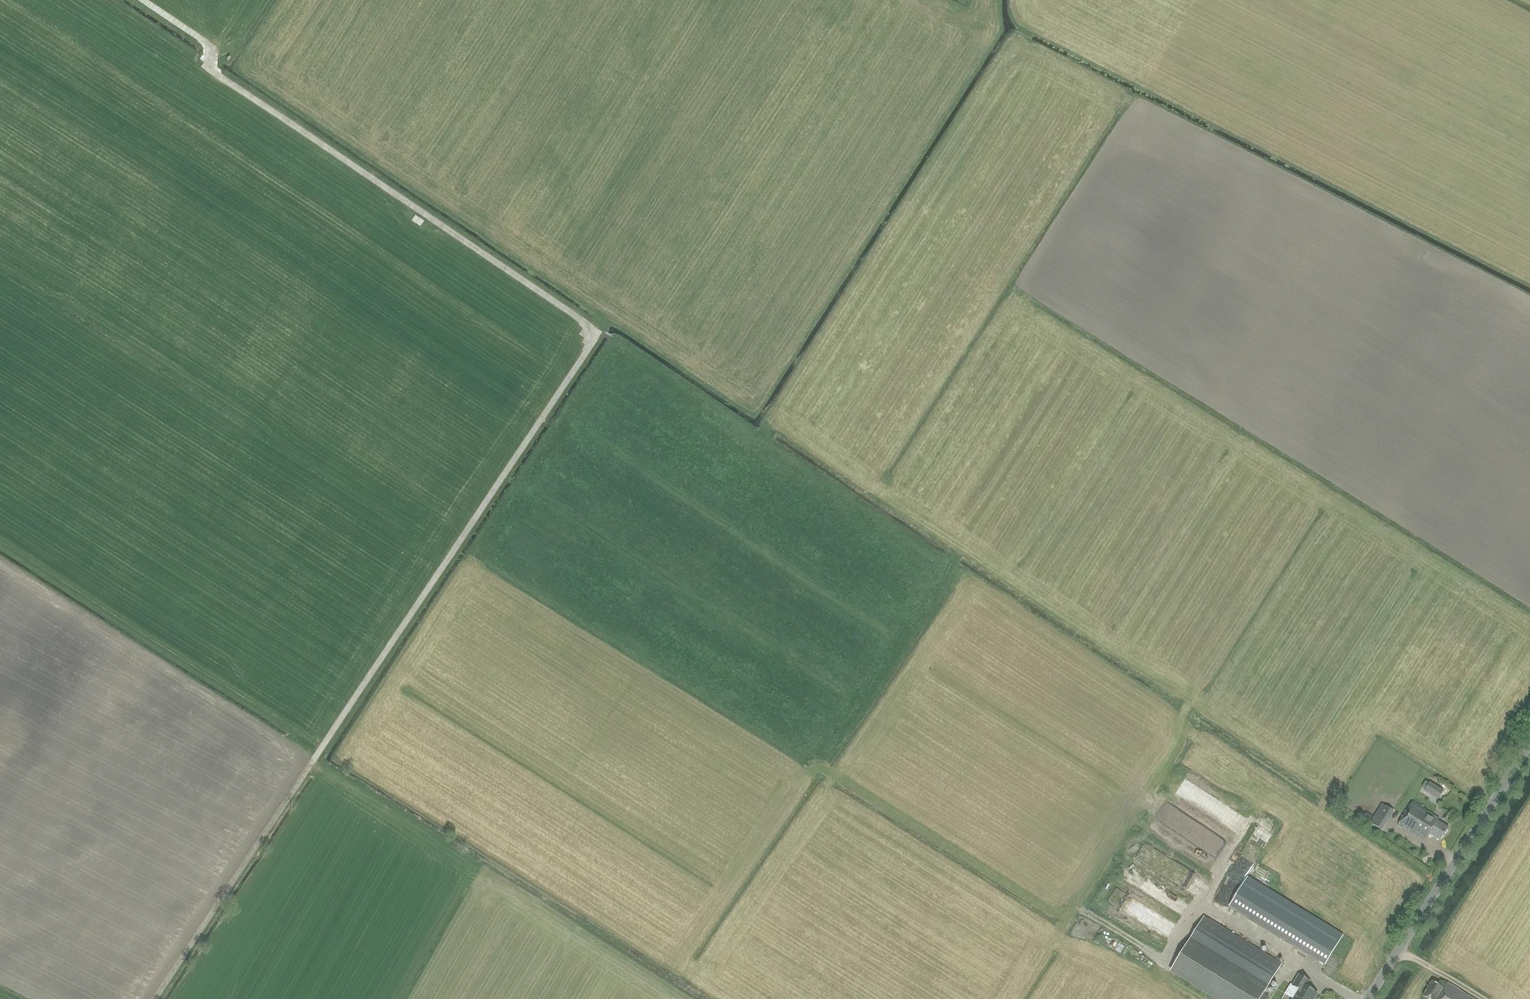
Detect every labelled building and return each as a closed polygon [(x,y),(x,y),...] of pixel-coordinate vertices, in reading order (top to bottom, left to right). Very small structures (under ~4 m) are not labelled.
[(1436,787),(1429,783),(1423,792),(1430,797),(1436,787)] [(1440,842),(1449,828),(1438,821),(1439,819),(1413,803),(1398,826),(1425,842),(1429,835),(1440,842)] [(1382,805),(1377,812),(1387,819),(1392,811),(1382,805)] [(1325,965),(1343,936),(1248,877),(1229,907),(1325,965)] [(1173,967),(1225,998),(1268,998),(1269,997),(1264,994),(1282,965),(1204,917),(1173,967)] [(1318,995),(1307,988),(1310,983),(1299,976),(1293,986),(1300,990),(1294,998),(1315,998),(1318,995)] [(1448,983),(1444,989),(1433,982),(1423,997),(1426,998),(1472,998),(1448,983)]
